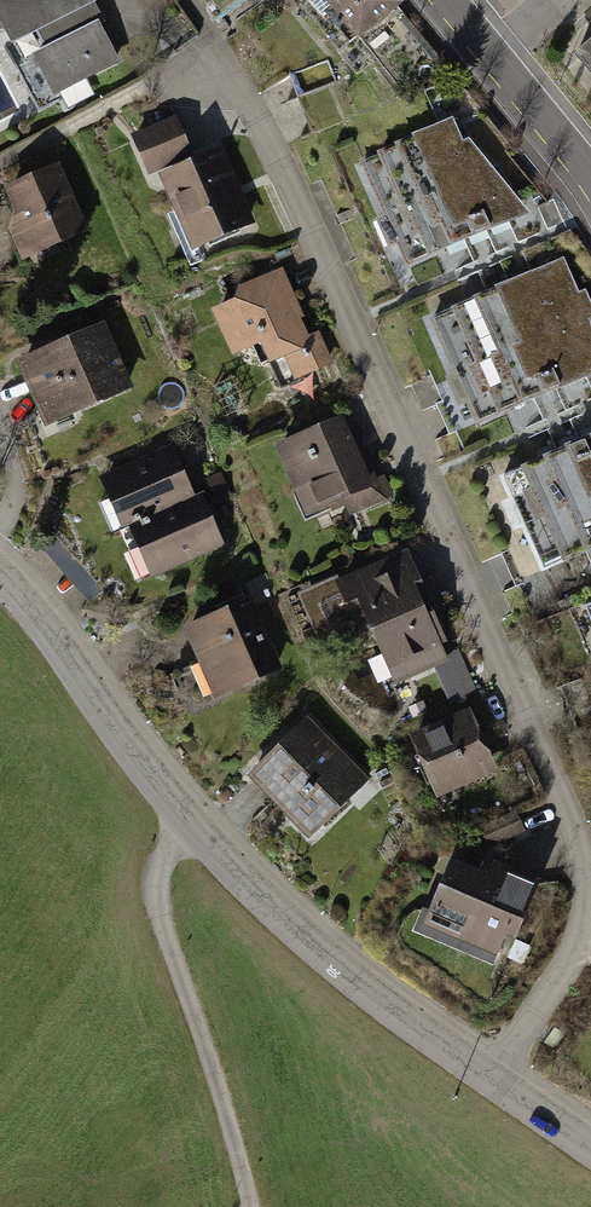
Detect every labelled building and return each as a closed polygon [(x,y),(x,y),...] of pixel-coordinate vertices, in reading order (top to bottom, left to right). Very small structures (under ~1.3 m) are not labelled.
[(0,6),(0,10),(48,99),(111,64),(81,8),(96,0),(11,0),(0,6)] [(362,46),(404,9),(396,0),(321,0),(362,46)] [(578,59),(590,74),(590,48),(578,59)] [(332,64),(296,75),(301,93),(338,82),(332,64)] [(175,119),(130,140),(149,179),(193,159),(175,119)] [(453,125),(429,136),(482,233),(525,216),(453,125)] [(429,136),(404,146),(448,248),(482,233),(429,136)] [(404,146),(380,156),(421,259),(448,248),(404,146)] [(159,183),(191,252),(255,223),(223,154),(159,183)] [(380,156),(356,166),(394,270),(421,259),(380,156)] [(60,169),(9,192),(39,257),(90,234),(60,169)] [(535,273),(576,385),(590,378),(590,324),(567,258),(535,273)] [(535,273),(502,288),(543,398),(576,385),(535,273)] [(281,274),(212,304),(235,356),(262,344),(271,363),(287,356),(297,379),(332,364),(319,335),(304,342),(294,319),(300,316),(281,274)] [(502,288),(470,302),(511,412),(543,398),(502,288)] [(470,302),(437,317),(479,426),(511,412),(470,302)] [(101,330),(20,363),(46,425),(127,392),(101,330)] [(343,421),(278,449),(309,518),(373,489),(343,421)] [(556,455),(590,520),(590,453),(585,443),(556,455)] [(101,477),(125,529),(191,499),(167,447),(101,477)] [(526,466),(590,597),(590,520),(556,455),(526,466)] [(526,466),(496,478),(558,615),(590,597),(526,466)] [(125,529),(149,581),(215,551),(191,499),(125,529)] [(404,560),(353,581),(396,684),(447,662),(404,560)] [(254,604),(190,632),(220,699),(284,671),(254,604)] [(577,609),(590,644),(590,604),(577,609)] [(465,662),(441,669),(451,700),(474,692),(465,662)] [(472,714),(411,738),(436,802),(497,778),(472,714)] [(309,722),(250,779),(312,843),(371,786),(309,722)] [(456,859),(426,930),(505,963),(535,892),(456,859)]
